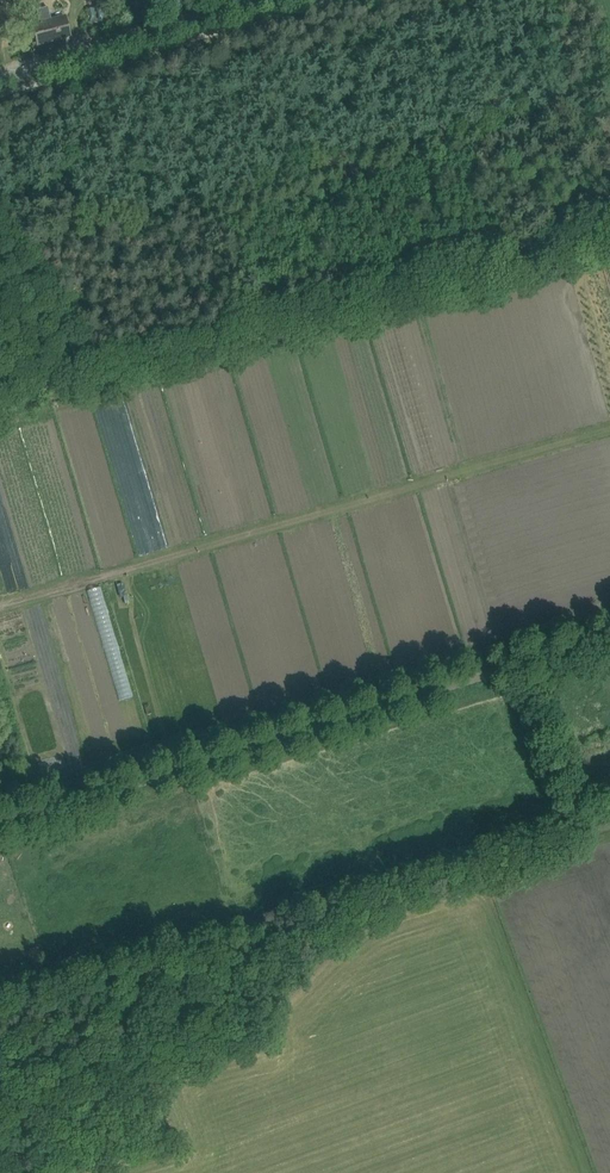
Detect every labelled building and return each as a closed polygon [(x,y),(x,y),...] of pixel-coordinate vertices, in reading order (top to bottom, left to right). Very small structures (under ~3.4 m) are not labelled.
[(67,24),(65,17),(51,20),(50,18),(32,22),(35,32),(38,44),(70,35),(67,24)]
